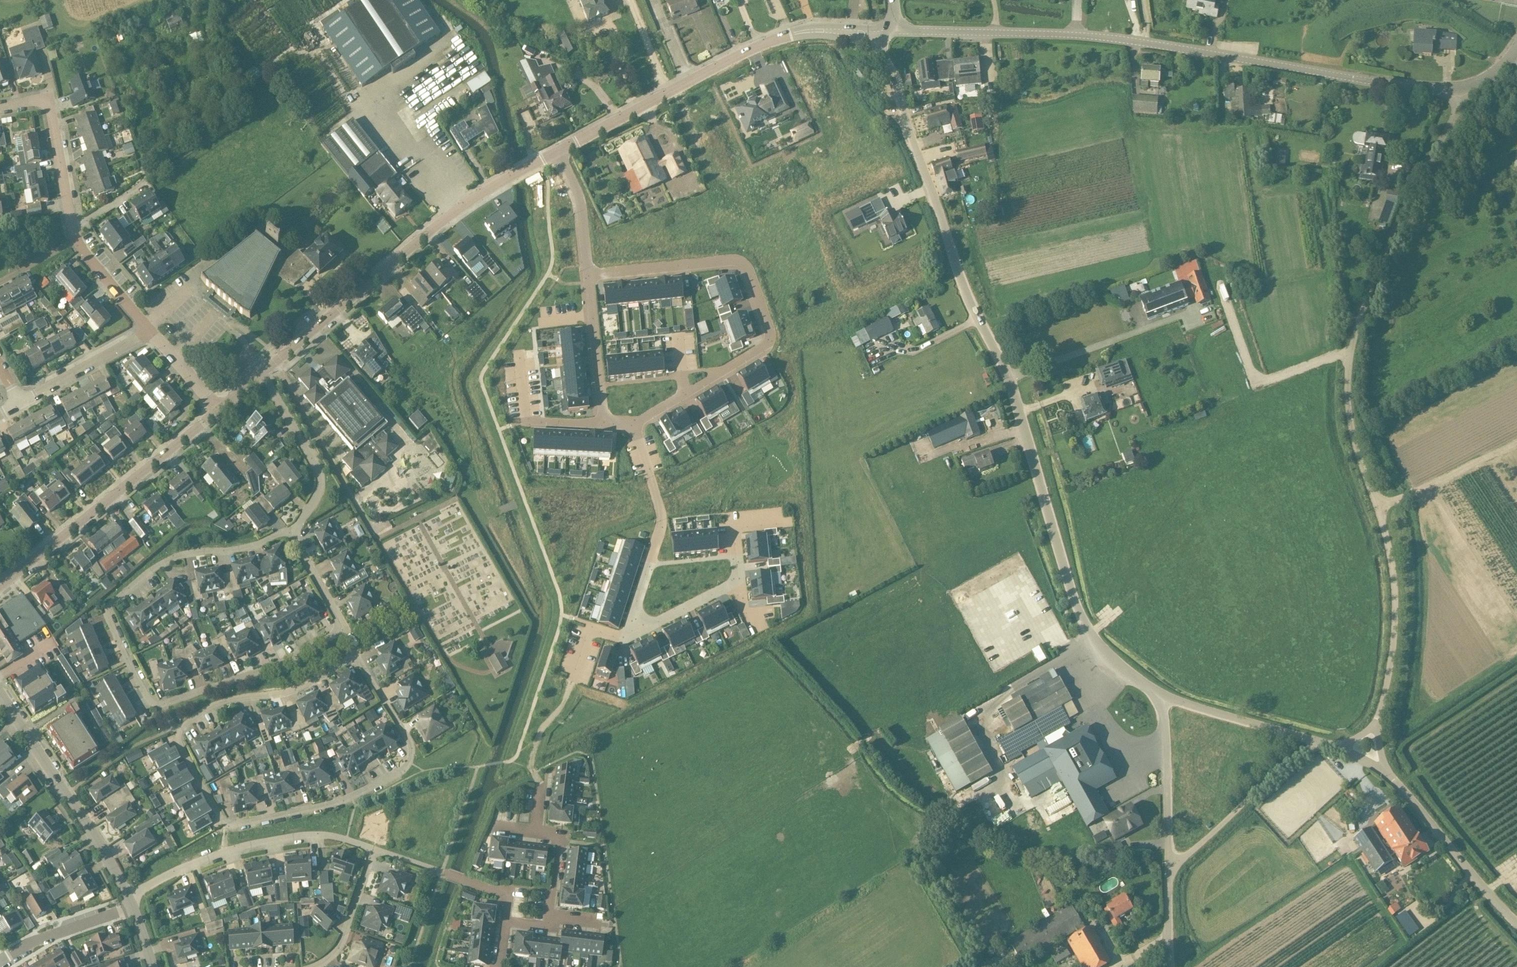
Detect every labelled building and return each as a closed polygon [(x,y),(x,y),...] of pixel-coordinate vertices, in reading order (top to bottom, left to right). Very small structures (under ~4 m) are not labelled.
[(328,30),(367,88),(443,36),(419,0),(373,0),(328,30)] [(583,10),(588,22),(608,14),(603,0),(579,0),(583,10)] [(681,17),(698,10),(694,0),(670,0),(666,2),(673,18),(680,15),(681,17)] [(1189,1),(1187,10),(1204,13),(1204,16),(1216,19),(1219,6),(1217,5),(1218,0),(1184,0),(1189,1)] [(170,30),(183,24),(178,13),(172,15),(172,14),(165,17),(170,30)] [(39,18),(44,30),(53,26),(48,14),(39,18)] [(22,33),(23,35),(26,45),(10,51),(20,80),(29,76),(30,79),(42,75),(31,44),(41,41),(37,27),(22,33)] [(568,32),(558,37),(567,55),(576,50),(568,32)] [(1432,56),(1432,49),(1456,51),(1456,35),(1436,34),(1415,33),(1414,55),(1432,56)] [(541,81),(532,60),(525,59),(536,83),(528,87),(525,81),(519,84),(527,100),(538,94),(542,102),(541,102),(549,120),(560,115),(558,112),(562,111),(551,88),(545,91),(541,81)] [(981,85),(981,74),(979,59),(947,62),(947,61),(918,65),(921,85),(922,91),(940,89),(939,82),(950,81),(956,80),(956,88),(981,85)] [(536,61),(532,60),(541,81),(545,91),(551,88),(562,111),(571,106),(564,92),(563,92),(550,65),(540,67),(539,67),(536,61)] [(0,63),(0,86),(8,83),(6,76),(11,75),(6,61),(0,63)] [(861,69),(855,74),(862,84),(869,80),(861,69)] [(1143,69),(1142,82),(1159,84),(1160,70),(1143,69)] [(475,82),(480,90),(491,83),(485,74),(475,82)] [(69,99),(72,107),(95,99),(87,77),(70,84),(75,97),(69,99)] [(735,109),(746,133),(758,128),(755,123),(766,119),(767,121),(776,117),(775,114),(787,108),(775,81),(761,87),(767,99),(759,102),(758,102),(756,103),(756,102),(748,105),(749,106),(746,107),(745,105),(735,109)] [(1225,99),(1232,98),(1235,98),(1235,102),(1231,103),(1231,113),(1239,113),(1240,119),(1251,118),(1251,117),(1263,116),(1262,106),(1251,106),(1250,88),(1238,88),(1238,91),(1235,91),(1234,82),(1226,83),(1226,89),(1224,89),(1225,99)] [(491,83),(480,90),(483,93),(482,94),(487,105),(494,102),(489,91),(495,88),(491,83)] [(113,90),(110,91),(107,96),(108,99),(116,97),(113,90)] [(1133,113),(1139,113),(1157,115),(1159,98),(1133,96),(1133,113)] [(924,112),(930,129),(951,123),(946,106),(924,112)] [(75,130),(76,134),(99,125),(93,107),(78,112),(80,118),(76,119),(78,127),(77,128),(77,130),(75,130)] [(469,148),(467,144),(484,133),(488,141),(499,134),(486,107),(476,112),(481,122),(468,130),(464,123),(450,132),(462,152),(469,148)] [(1281,123),(1282,116),(1273,115),(1273,122),(1281,123)] [(973,131),(984,130),(982,117),(971,119),(973,131)] [(353,120),(322,145),(330,155),(333,158),(341,168),(347,176),(364,198),(373,191),(376,194),(392,181),(397,176),(353,120)] [(99,125),(76,134),(77,137),(79,136),(80,138),(82,138),(85,145),(104,138),(99,125)] [(808,125),(792,133),(793,135),(791,135),(792,137),(793,137),(795,141),(812,133),(808,125)] [(18,149),(18,153),(39,149),(36,136),(35,137),(34,131),(14,135),(15,140),(22,139),(24,148),(18,149)] [(130,142),(128,135),(122,137),(125,144),(130,142)] [(1381,178),(1385,150),(1387,150),(1389,138),(1367,135),(1365,147),(1361,146),(1360,154),(1366,155),(1365,166),(1362,166),(1359,180),(1378,182),(1379,178),(1381,178)] [(104,138),(85,145),(87,152),(85,152),(86,154),(84,155),(85,158),(101,153),(108,151),(104,138)] [(629,173),(625,174),(634,194),(665,179),(661,181),(656,170),(666,165),(672,179),(685,173),(676,154),(664,160),(664,161),(658,164),(652,162),(650,157),(653,155),(646,139),(619,151),(629,173)] [(124,147),(127,155),(134,152),(131,144),(124,147)] [(985,146),(966,150),(968,159),(987,155),(985,146)] [(15,168),(16,174),(40,169),(39,164),(41,163),(39,149),(18,153),(19,154),(18,154),(20,167),(15,168)] [(1275,167),(1284,167),(1285,152),(1276,151),(1275,167)] [(85,158),(78,161),(79,164),(81,163),(82,166),(84,165),(86,172),(105,165),(101,153),(85,158)] [(949,159),(931,166),(935,178),(936,177),(942,196),(956,192),(951,172),(953,171),(949,159)] [(105,165),(86,172),(89,179),(87,180),(88,182),(85,183),(87,186),(110,178),(105,165)] [(29,178),(31,190),(46,188),(43,175),(41,175),(40,169),(16,174),(17,180),(29,178)] [(110,178),(87,186),(88,189),(90,188),(91,191),(92,190),(95,197),(114,191),(110,178)] [(392,181),(376,194),(395,218),(411,205),(392,181)] [(48,201),(46,188),(31,190),(31,191),(25,192),(28,211),(41,209),(40,203),(48,201)] [(1398,192),(1395,192),(1387,191),(1386,202),(1397,203),(1398,192)] [(150,194),(140,200),(150,217),(160,211),(163,216),(168,213),(162,202),(162,203),(157,206),(150,194)] [(0,199),(0,201),(1,209),(8,208),(7,198),(0,199)] [(133,210),(128,213),(134,223),(139,220),(141,223),(150,217),(140,200),(130,206),(133,210)] [(511,229),(509,226),(516,221),(506,206),(497,212),(499,215),(484,225),(495,240),(511,229)] [(603,217),(608,226),(620,220),(619,218),(621,217),(617,208),(608,212),(609,214),(603,217)] [(889,240),(908,231),(901,217),(898,218),(895,211),(881,218),(884,225),(882,226),(889,240)] [(129,227),(134,223),(128,213),(123,216),(129,227)] [(384,233),(389,228),(382,219),(376,224),(384,233)] [(100,234),(107,243),(123,232),(116,223),(111,226),(110,225),(104,229),(105,231),(100,234)] [(169,236),(165,231),(161,235),(164,239),(168,244),(173,240),(169,236)] [(129,241),(123,232),(107,243),(114,252),(129,241)] [(304,258),(298,251),(286,262),(255,236),(254,237),(255,238),(201,279),(206,285),(242,315),(249,318),(271,274),(294,286),(313,269),(304,258)] [(326,238),(304,258),(313,269),(319,275),(342,254),(326,238)] [(479,255),(467,240),(464,242),(463,241),(453,249),(454,251),(453,252),(469,270),(478,262),(482,266),(484,265),(490,273),(496,267),(487,256),(483,260),(479,255)] [(123,253),(127,257),(136,250),(133,245),(123,253)] [(174,269),(184,263),(174,249),(165,255),(174,269)] [(166,275),(174,269),(165,255),(163,251),(153,258),(156,262),(156,261),(166,275)] [(166,275),(156,261),(156,262),(147,267),(147,268),(157,282),(157,281),(166,275)] [(1140,296),(1141,298),(1141,299),(1148,320),(1188,305),(1187,301),(1195,298),(1197,305),(1211,300),(1201,273),(1200,273),(1196,262),(1175,270),(1180,284),(1149,296),(1148,293),(1140,296)] [(438,263),(425,274),(439,291),(447,284),(448,285),(458,276),(449,265),(444,270),(438,263)] [(56,280),(65,290),(77,280),(64,265),(48,279),(52,284),(56,280)] [(157,282),(147,268),(147,267),(137,273),(141,278),(139,279),(143,285),(145,284),(148,289),(157,282),(157,281),(157,282)] [(431,298),(439,291),(425,274),(412,286),(417,292),(412,297),(421,307),(432,299),(431,298)] [(720,277),(708,281),(711,287),(715,286),(719,297),(739,290),(735,278),(722,283),(720,277)] [(15,285),(23,299),(26,305),(36,299),(33,293),(26,279),(15,285)] [(77,280),(65,290),(74,301),(69,305),(73,309),(83,301),(79,296),(85,291),(87,289),(83,283),(80,285),(77,280)] [(681,281),(669,282),(671,303),(683,301),(681,281)] [(669,282),(658,283),(660,304),(671,303),(669,282)] [(658,283),(647,284),(649,305),(660,304),(658,283)] [(486,298),(475,284),(466,291),(477,305),(486,298)] [(647,284),(636,285),(638,306),(649,305),(647,284)] [(23,299),(15,285),(11,287),(11,286),(4,290),(15,311),(26,305),(23,299)] [(636,285),(626,286),(628,307),(638,306),(636,285)] [(626,286),(615,288),(617,308),(628,307),(626,286)] [(1110,291),(1113,300),(1119,298),(1121,304),(1130,301),(1124,286),(1110,291)] [(615,288),(603,289),(605,310),(617,308),(615,288)] [(15,311),(4,290),(0,292),(0,312),(1,311),(4,317),(15,311)] [(723,308),(719,310),(721,317),(732,313),(730,307),(743,302),(739,290),(719,297),(723,308)] [(83,301),(73,309),(77,314),(81,310),(90,320),(101,310),(93,300),(87,305),(83,301)] [(386,325),(396,316),(406,328),(407,327),(412,333),(420,327),(424,333),(429,329),(412,308),(406,313),(395,300),(378,315),(386,325)] [(54,310),(55,310),(51,305),(46,309),(49,313),(50,313),(54,310)] [(886,311),(889,319),(908,313),(905,305),(886,311)] [(922,325),(928,335),(940,329),(929,308),(917,314),(919,318),(913,321),(916,328),(922,325)] [(49,313),(58,324),(63,319),(55,310),(54,310),(50,313),(49,313)] [(101,310),(90,320),(99,331),(111,321),(101,310)] [(732,313),(721,317),(723,323),(728,322),(732,333),(751,326),(747,314),(734,319),(732,313)] [(457,314),(451,319),(454,322),(460,317),(457,314)] [(3,331),(10,327),(12,325),(21,321),(18,315),(0,325),(0,326),(3,331)] [(43,318),(35,323),(38,328),(39,330),(47,326),(43,318)] [(888,318),(865,330),(871,343),(895,331),(888,318)] [(12,325),(10,327),(13,332),(24,326),(21,321),(12,325)] [(32,332),(38,328),(35,323),(29,326),(32,332)] [(704,323),(697,325),(701,336),(708,334),(704,323)] [(735,344),(731,346),(733,353),(745,349),(743,343),(755,338),(751,326),(732,333),(735,344)] [(57,338),(65,353),(83,343),(75,333),(72,329),(57,338)] [(80,329),(75,333),(83,343),(88,338),(80,329)] [(581,332),(560,334),(562,346),(582,344),(581,332)] [(372,378),(380,371),(382,370),(377,363),(387,354),(376,334),(373,334),(367,340),(367,342),(359,348),(360,349),(351,357),(362,370),(363,368),(372,378)] [(57,338),(46,343),(54,358),(65,353),(57,338)] [(33,346),(35,349),(44,364),(54,358),(46,343),(44,340),(33,346)] [(1186,340),(1172,345),(1174,351),(1188,346),(1186,340)] [(582,344),(562,346),(563,357),(584,355),(582,344)] [(33,370),(44,364),(35,349),(31,352),(28,347),(16,354),(25,369),(30,366),(33,370)] [(663,353),(651,354),(653,375),(665,374),(663,353)] [(651,354),(640,355),(642,376),(653,375),(651,354)] [(584,355),(563,357),(564,368),(585,366),(584,355)] [(640,355),(629,357),(631,377),(642,376),(640,355)] [(134,380),(150,367),(142,357),(137,362),(133,357),(122,366),(134,380)] [(370,397),(368,393),(366,390),(363,387),(360,384),(357,382),(355,381),(352,377),(348,381),(345,377),(350,372),(338,357),(322,370),(324,372),(318,377),(312,370),(299,381),(310,393),(305,397),(315,409),(316,409),(353,451),(343,460),(353,472),(351,474),(362,488),(371,480),(372,482),(387,469),(380,462),(386,457),(387,458),(399,447),(388,435),(387,436),(382,431),(388,426),(370,404),(374,400),(370,397)] [(629,357),(618,358),(621,378),(631,377),(629,357)] [(618,358),(606,359),(609,380),(621,378),(618,358)] [(1096,370),(1101,386),(1112,382),(1114,387),(1127,383),(1120,362),(1096,370)] [(759,363),(749,369),(759,387),(770,381),(775,391),(781,387),(775,377),(770,380),(759,363)] [(585,366),(564,368),(565,379),(586,376),(585,366)] [(134,380),(146,394),(162,381),(158,377),(150,367),(134,380)] [(749,369),(738,376),(748,393),(743,396),(749,407),(755,403),(749,393),(759,387),(749,369)] [(586,376),(565,379),(566,389),(587,387),(586,376)] [(93,385),(103,404),(104,405),(109,402),(106,395),(112,392),(114,396),(121,392),(113,378),(105,382),(104,379),(93,385)] [(166,386),(162,381),(146,394),(158,408),(173,395),(166,385),(166,386)] [(93,385),(82,391),(92,409),(93,410),(103,404),(93,385)] [(1206,398),(1219,393),(1216,386),(1203,391),(1206,398)] [(587,387),(566,389),(567,400),(588,398),(587,387)] [(718,388),(707,395),(717,412),(728,406),(733,416),(740,412),(733,402),(728,405),(718,388)] [(82,391),(72,397),(80,410),(83,408),(86,412),(92,409),(82,391)] [(128,400),(132,406),(141,398),(137,393),(128,400)] [(1082,413),(1086,423),(1107,415),(1104,406),(1109,404),(1105,393),(1081,402),(1084,413),(1082,413)] [(173,395),(158,408),(157,409),(165,418),(166,417),(170,422),(180,414),(176,409),(181,404),(173,395)] [(707,395),(696,401),(706,418),(701,422),(707,432),(713,428),(707,419),(717,412),(707,395)] [(82,414),(80,410),(72,397),(61,403),(65,410),(60,413),(69,430),(75,428),(70,420),(82,414)] [(588,398),(567,400),(569,412),(589,409),(588,398)] [(55,406),(40,414),(48,430),(52,427),(54,431),(60,427),(61,430),(66,427),(55,406)] [(681,410),(670,416),(681,434),(691,428),(697,438),(703,434),(697,424),(691,427),(681,410)] [(101,425),(111,417),(108,411),(102,415),(97,418),(101,425)] [(408,418),(418,429),(427,422),(417,411),(408,418)] [(980,435),(972,413),(959,418),(927,431),(932,444),(935,449),(965,435),(967,440),(980,435)] [(40,414),(29,420),(38,437),(49,431),(48,430),(40,414)] [(145,424),(137,414),(128,421),(133,428),(125,434),(134,445),(146,436),(140,428),(145,424)] [(670,416),(660,423),(670,440),(664,443),(670,454),(677,450),(671,441),(681,434),(670,416)] [(257,443),(251,447),(252,448),(275,433),(271,426),(266,430),(261,425),(262,425),(255,417),(239,431),(239,432),(244,427),(250,434),(254,439),(254,438),(257,443)] [(29,420),(19,426),(28,443),(38,437),(29,420)] [(104,433),(113,426),(109,420),(100,427),(104,433)] [(84,434),(90,429),(87,423),(82,427),(83,429),(81,430),(84,434)] [(160,430),(155,423),(150,427),(155,434),(160,430)] [(30,446),(28,443),(19,426),(8,432),(9,434),(4,437),(17,462),(23,458),(21,453),(31,447),(30,446)] [(106,435),(112,443),(104,450),(114,462),(126,452),(125,451),(130,447),(115,428),(106,435)] [(534,433),(533,454),(545,455),(546,434),(534,433)] [(546,434),(545,455),(556,455),(557,434),(546,434)] [(557,434),(556,455),(566,456),(567,435),(557,434)] [(87,435),(81,439),(87,446),(92,442),(87,435)] [(567,435),(566,456),(577,456),(578,436),(567,435)] [(578,436),(577,456),(588,457),(589,436),(578,436)] [(589,436),(588,457),(599,458),(600,437),(589,436)] [(600,437),(599,458),(611,458),(612,437),(600,437)] [(61,442),(56,445),(60,450),(65,447),(61,442)] [(272,449),(276,454),(284,448),(280,443),(272,449)] [(51,448),(55,454),(60,450),(56,445),(51,448)] [(84,466),(93,478),(105,469),(105,468),(110,464),(95,446),(89,451),(95,458),(84,466)] [(975,458),(974,456),(962,460),(966,471),(978,466),(980,471),(994,466),(989,453),(975,458)] [(42,457),(38,460),(42,467),(51,460),(49,455),(44,459),(42,457)] [(245,461),(252,470),(258,478),(266,472),(253,455),(245,461)] [(224,496),(238,485),(239,484),(218,457),(203,469),(224,496)] [(38,460),(22,471),(26,478),(33,473),(42,467),(38,460)] [(273,465),(266,470),(279,485),(285,481),(290,488),(300,480),(294,471),(295,470),(291,462),(284,466),(285,468),(279,472),(273,465)] [(21,482),(26,478),(22,471),(20,466),(14,470),(21,482)] [(82,488),(93,478),(84,466),(72,476),(67,469),(62,473),(76,492),(82,487),(82,488)] [(258,478),(252,470),(246,475),(253,498),(260,493),(258,478)] [(56,481),(46,488),(60,505),(70,497),(66,492),(71,488),(60,474),(54,479),(56,481)] [(173,501),(186,491),(188,493),(193,490),(198,497),(205,492),(196,480),(191,484),(184,476),(170,487),(173,491),(168,495),(173,501)] [(0,483),(0,493),(1,494),(9,489),(4,480),(0,483)] [(60,505),(46,488),(44,486),(40,489),(45,495),(39,500),(34,493),(29,498),(36,507),(41,503),(50,513),(60,505)] [(263,496),(257,500),(267,512),(272,508),(274,510),(289,498),(281,488),(266,500),(263,496)] [(38,512),(25,495),(24,495),(12,504),(17,510),(13,514),(27,532),(39,522),(34,516),(38,512)] [(152,518),(157,514),(162,521),(169,516),(171,518),(176,514),(167,502),(162,505),(156,498),(144,507),(152,518)] [(267,512),(257,500),(252,504),(250,502),(242,509),(246,514),(245,513),(241,518),(249,524),(251,522),(258,531),(268,523),(262,515),(267,512)] [(136,518),(128,524),(141,541),(149,535),(136,518)] [(233,528),(228,522),(226,523),(223,519),(215,526),(228,532),(233,528)] [(180,520),(173,525),(177,530),(184,525),(180,520)] [(315,535),(325,551),(341,542),(329,520),(318,527),(321,532),(315,535)] [(9,534),(0,521),(0,539),(9,534)] [(112,523),(101,533),(122,560),(139,546),(132,538),(117,550),(112,544),(122,536),(112,523)] [(715,532),(704,533),(706,553),(717,552),(715,532)] [(106,572),(122,560),(101,533),(88,543),(98,555),(102,552),(107,558),(100,564),(106,572)] [(704,533),(693,534),(695,555),(706,553),(704,533)] [(693,534),(682,535),(685,556),(695,555),(693,534)] [(682,535),(670,536),(672,557),(685,556),(682,535)] [(746,540),(747,552),(770,549),(769,537),(765,538),(746,540)] [(621,541),(617,555),(639,562),(644,548),(642,547),(626,542),(624,541),(624,542),(621,541)] [(270,565),(264,567),(270,584),(280,583),(279,573),(286,571),(282,561),(287,559),(281,545),(273,548),(274,553),(267,556),(270,565)] [(748,563),(767,561),(771,561),(770,549),(747,552),(748,563)] [(90,569),(98,579),(103,575),(89,551),(83,556),(81,554),(73,560),(74,561),(72,564),(75,568),(78,566),(85,573),(90,569)] [(331,575),(337,587),(343,584),(346,590),(363,581),(347,553),(330,562),(336,573),(331,575)] [(617,555),(613,568),(635,575),(639,562),(617,555)] [(379,571),(385,567),(386,567),(382,559),(381,560),(374,564),(379,571)] [(255,560),(243,563),(249,583),(256,581),(262,589),(270,584),(264,567),(258,569),(255,560)] [(767,561),(768,568),(780,567),(779,560),(771,561),(767,561)] [(118,567),(124,575),(130,570),(126,565),(124,563),(118,567)] [(234,576),(228,578),(229,579),(232,593),(240,590),(251,587),(249,583),(243,563),(231,567),(233,572),(234,576)] [(780,567),(768,568),(769,575),(773,575),(781,574),(780,567)] [(201,596),(213,593),(207,568),(195,571),(198,585),(192,586),(196,601),(202,600),(201,596)] [(207,568),(213,593),(224,590),(225,595),(232,593),(228,578),(222,579),(220,570),(208,573),(207,568)] [(613,568),(608,581),(630,589),(635,575),(613,568)] [(383,578),(383,577),(380,573),(380,572),(375,575),(378,581),(383,578)] [(749,577),(751,589),(774,587),(773,575),(769,575),(749,577)] [(171,580),(163,586),(180,608),(187,603),(183,597),(186,595),(188,598),(193,594),(191,582),(189,580),(181,586),(179,583),(175,586),(171,580)] [(608,581),(604,594),(626,602),(630,589),(608,581)] [(59,603),(54,596),(55,595),(45,582),(32,592),(41,605),(43,604),(48,611),(49,610),(53,616),(62,609),(58,604),(59,603)] [(291,587),(293,591),(301,587),(299,583),(291,587)] [(69,604),(75,599),(64,585),(58,590),(69,604)] [(166,590),(156,597),(167,612),(177,605),(179,609),(180,608),(163,586),(166,590)] [(347,603),(356,620),(372,610),(369,605),(375,602),(365,586),(354,592),(357,597),(347,603)] [(752,601),(767,599),(771,599),(775,598),(774,587),(751,589),(752,601)] [(604,594),(599,609),(602,609),(622,615),(626,602),(604,594)] [(298,600),(312,624),(320,619),(316,613),(320,611),(314,599),(310,601),(306,595),(298,600)] [(23,596),(0,611),(0,632),(5,629),(6,630),(7,630),(8,632),(7,632),(16,645),(17,645),(18,644),(27,638),(46,626),(23,596)] [(156,597),(147,604),(157,619),(167,612),(156,597)] [(300,604),(290,610),(299,626),(309,620),(311,624),(312,624),(298,600),(297,600),(300,604)] [(135,607),(134,607),(151,629),(148,625),(157,619),(147,604),(137,611),(135,607)] [(720,604),(709,610),(718,628),(729,623),(731,627),(737,624),(732,613),(726,616),(720,604)] [(40,618),(45,614),(39,606),(34,610),(40,618)] [(143,635),(151,629),(134,607),(127,612),(131,618),(127,621),(135,632),(139,629),(143,635)] [(76,616),(80,613),(77,608),(72,611),(76,616)] [(796,613),(799,608),(781,610),(782,620),(796,613)] [(599,609),(595,621),(597,622),(597,623),(599,624),(599,623),(615,629),(617,630),(622,615),(602,609),(599,609)] [(290,610),(279,616),(289,632),(299,626),(290,610)] [(709,610),(697,615),(704,628),(697,632),(702,642),(710,638),(708,634),(718,628),(709,610)] [(267,617),(266,618),(281,642),(279,638),(289,632),(279,616),(269,622),(267,617)] [(272,647),(281,642),(266,618),(258,622),(262,629),(258,631),(265,643),(269,640),(272,647)] [(685,622),(674,628),(683,645),(684,648),(695,643),(696,645),(702,642),(697,632),(691,635),(685,622)] [(236,636),(248,658),(259,652),(253,640),(258,637),(251,623),(244,626),(246,630),(236,636)] [(77,644),(94,637),(90,626),(80,631),(73,634),(68,637),(70,641),(75,639),(77,644)] [(674,628),(663,633),(670,645),(663,649),(669,659),(675,656),(672,651),(683,645),(674,628)] [(17,645),(16,645),(7,632),(8,632),(7,630),(6,630),(0,634),(0,651),(8,663),(23,654),(17,645)] [(159,642),(157,638),(155,636),(148,641),(151,646),(159,642)] [(224,637),(218,640),(225,655),(231,652),(235,660),(246,654),(248,658),(236,636),(226,641),(224,637)] [(79,649),(82,655),(99,647),(94,637),(77,644),(72,647),(74,652),(79,649)] [(225,655),(218,640),(212,643),(214,647),(203,651),(211,670),(223,666),(219,657),(225,655)] [(651,640),(641,645),(651,666),(662,661),(663,662),(669,659),(663,649),(657,652),(651,640)] [(386,677),(397,670),(394,665),(404,659),(394,642),(378,652),(381,658),(376,661),(386,677)] [(641,645),(630,651),(636,663),(630,666),(635,676),(641,673),(640,671),(651,666),(641,645)] [(190,646),(184,651),(190,669),(196,666),(199,675),(211,670),(203,651),(197,654),(190,646)] [(99,647),(82,655),(76,657),(79,662),(84,660),(86,665),(103,657),(99,647)] [(175,661),(169,663),(176,688),(176,687),(175,683),(186,679),(184,670),(190,669),(184,651),(179,651),(175,651),(175,661)] [(599,666),(596,676),(608,680),(616,655),(604,651),(601,659),(600,659),(598,666),(599,666)] [(103,657),(86,665),(81,667),(83,672),(88,670),(91,677),(101,673),(101,671),(108,668),(103,657)] [(507,668),(503,661),(492,666),(497,674),(507,668)] [(164,691),(176,688),(169,663),(158,666),(156,662),(149,664),(154,679),(160,678),(164,691)] [(40,668),(15,684),(19,690),(21,688),(24,692),(21,694),(22,695),(26,693),(28,697),(25,699),(29,704),(28,704),(29,705),(31,704),(34,708),(31,709),(35,715),(56,702),(58,705),(66,699),(61,691),(56,693),(40,668)] [(623,669),(616,670),(617,682),(624,682),(623,669)] [(337,678),(340,681),(351,699),(357,696),(358,697),(366,702),(372,699),(358,675),(353,679),(348,671),(337,678)] [(396,693),(406,709),(422,699),(419,694),(424,691),(414,675),(400,684),(403,689),(396,693)] [(99,692),(102,697),(118,688),(113,677),(103,683),(97,687),(92,690),(94,695),(99,692)] [(334,696),(329,699),(338,715),(337,713),(343,709),(341,705),(351,699),(340,681),(337,678),(340,682),(329,688),(334,696)] [(1014,734),(999,742),(1010,762),(1021,756),(1020,753),(1071,725),(1061,708),(1072,702),(1059,679),(1044,687),(1040,682),(1011,698),(1014,704),(1001,711),(1014,734)] [(118,688),(102,697),(97,700),(100,704),(105,701),(108,706),(124,697),(118,688)] [(319,694),(308,699),(316,718),(323,715),(329,723),(338,715),(329,699),(323,702),(319,694)] [(110,711),(113,716),(129,707),(124,697),(108,706),(103,709),(105,714),(110,711)] [(301,713),(295,716),(301,731),(308,727),(318,722),(316,718),(308,699),(296,705),(301,713)] [(129,707),(113,716),(108,719),(111,724),(116,721),(120,728),(129,722),(128,721),(135,717),(129,707)] [(416,725),(426,742),(442,732),(439,727),(444,723),(434,707),(423,714),(426,719),(416,725)] [(80,716),(74,708),(65,713),(67,716),(47,729),(50,735),(53,734),(55,738),(53,739),(54,741),(56,739),(59,743),(56,745),(63,756),(66,754),(68,758),(66,759),(67,761),(69,759),(72,763),(69,765),(73,771),(98,755),(75,719),(80,716)] [(270,737),(281,734),(272,709),(260,714),(265,727),(259,729),(265,744),(271,742),(270,737)] [(272,709),(281,734),(291,730),(293,734),(301,731),(295,716),(288,719),(285,710),(274,714),(272,709)] [(373,709),(365,714),(370,723),(378,718),(373,709)] [(241,714),(233,718),(247,743),(246,743),(255,738),(252,734),(257,731),(249,718),(245,720),(241,714)] [(235,723),(225,729),(234,744),(244,739),(246,743),(247,743),(233,718),(233,719),(235,723)] [(993,775),(961,718),(939,731),(940,733),(927,740),(958,795),(993,775)] [(382,725),(374,730),(389,753),(397,748),(393,742),(397,740),(390,728),(386,731),(382,725)] [(1041,752),(1013,768),(1023,785),(1024,785),(1029,794),(1060,777),(1062,782),(1088,828),(1109,816),(1095,791),(1116,780),(1100,752),(1097,745),(1087,727),(1071,736),(1066,732),(1062,737),(1064,740),(1050,748),(1045,739),(1036,744),(1041,752)] [(337,738),(347,731),(345,728),(343,729),(340,731),(335,734),(337,738)] [(225,729),(214,734),(224,750),(234,744),(225,729)] [(377,734),(367,740),(376,756),(386,749),(389,754),(389,753),(374,730),(377,734)] [(202,736),(215,761),(216,760),(213,756),(224,750),(214,734),(204,740),(202,736)] [(207,765),(215,761),(202,736),(193,741),(197,747),(193,750),(201,763),(205,761),(207,765)] [(367,740),(357,746),(366,762),(376,756),(367,740)] [(7,753),(8,752),(1,743),(0,743),(0,759),(7,753)] [(157,771),(157,772),(179,759),(176,754),(172,756),(166,745),(148,756),(153,764),(155,763),(159,770),(157,771)] [(344,748),(344,749),(359,772),(356,768),(366,762),(357,746),(347,753),(344,748)] [(351,777),(359,772),(344,749),(336,754),(340,760),(336,762),(343,774),(347,771),(351,777)] [(286,752),(290,763),(295,761),(291,750),(286,752)] [(246,760),(254,756),(252,752),(244,756),(246,760)] [(0,759),(0,774),(14,762),(7,753),(0,759)] [(318,786),(319,788),(330,783),(325,770),(331,768),(325,753),(318,755),(320,760),(309,764),(318,786)] [(236,766),(244,762),(242,758),(233,763),(236,766)] [(179,760),(179,759),(157,772),(166,787),(168,786),(188,775),(185,769),(181,771),(175,762),(179,760)] [(225,773),(233,768),(231,764),(223,769),(225,773)] [(309,764),(298,768),(297,764),(291,767),(296,781),(302,779),(305,788),(309,786),(310,789),(318,786),(309,764)] [(199,769),(203,776),(210,772),(206,765),(199,769)] [(286,773),(275,776),(282,796),(293,792),(291,783),(296,781),(291,767),(284,769),(286,773)] [(574,781),(574,783),(581,783),(582,780),(575,779),(576,770),(557,768),(556,778),(574,781)] [(11,794),(15,800),(18,798),(23,803),(36,793),(22,777),(18,780),(15,775),(0,787),(0,796),(3,800),(11,794)] [(188,775),(168,786),(173,793),(170,795),(175,803),(193,793),(187,783),(191,780),(188,775)] [(282,796),(275,776),(264,780),(262,776),(256,778),(261,793),(267,791),(270,800),(273,799),(274,801),(283,799),(282,796)] [(251,784),(240,786),(246,811),(247,811),(246,807),(257,804),(255,794),(261,793),(256,778),(250,779),(251,784)] [(556,778),(555,789),(573,791),(574,783),(574,781),(556,778)] [(102,801),(107,808),(130,793),(124,785),(118,789),(111,779),(89,793),(97,804),(102,801)] [(234,814),(246,811),(240,786),(234,788),(228,779),(221,783),(220,783),(225,802),(231,801),(234,814)] [(555,789),(554,799),(572,801),(572,803),(579,804),(579,800),(572,799),(573,791),(555,789)] [(135,802),(130,793),(107,808),(112,816),(106,819),(113,830),(135,816),(129,806),(135,802)] [(199,803),(193,793),(175,803),(180,811),(182,810),(186,817),(206,806),(203,801),(199,803)] [(551,808),(551,809),(572,811),(571,811),(572,803),(572,801),(554,799),(552,808),(551,808)] [(206,806),(186,817),(190,825),(188,826),(193,835),(211,824),(205,814),(209,812),(206,806)] [(1131,807),(1104,821),(1104,822),(1105,823),(1115,841),(1142,827),(1131,807)] [(570,826),(572,811),(551,809),(549,823),(570,826)] [(1376,825),(1388,843),(1391,848),(1404,840),(1405,842),(1417,835),(1400,809),(1376,825)] [(28,823),(44,843),(60,830),(44,810),(28,823)] [(155,814),(151,810),(147,814),(151,818),(155,814)] [(138,827),(135,829),(139,835),(124,844),(133,858),(151,847),(155,844),(147,830),(162,820),(158,814),(138,827)] [(11,826),(7,822),(0,827),(0,828),(3,832),(11,826)] [(166,829),(169,835),(175,832),(172,826),(166,829)] [(1360,850),(1378,839),(1371,828),(1353,839),(1360,850)] [(1388,843),(1404,868),(1429,853),(1417,835),(1405,842),(1404,840),(1391,848),(1388,843)] [(170,850),(175,847),(170,839),(165,842),(170,850)] [(1378,839),(1360,850),(1376,874),(1377,873),(1382,881),(1397,871),(1391,863),(1393,862),(1378,839)] [(489,862),(504,863),(506,842),(492,840),(489,862)] [(507,842),(506,842),(504,863),(504,862),(512,863),(514,863),(516,845),(507,844),(507,842)] [(526,846),(516,845),(514,863),(512,863),(511,870),(515,871),(516,863),(524,864),(526,846)] [(536,847),(526,846),(524,864),(532,865),(534,866),(536,847)] [(534,866),(532,865),(531,873),(535,873),(536,866),(545,867),(547,849),(536,847),(534,866)] [(47,863),(49,862),(61,855),(57,848),(43,856),(47,863)] [(23,852),(27,864),(34,862),(29,849),(23,852)] [(1124,849),(1118,852),(1120,857),(1126,854),(1124,849)] [(340,873),(340,872),(352,876),(356,864),(345,860),(347,855),(334,850),(332,857),(334,857),(330,869),(334,870),(334,871),(340,873)] [(586,864),(586,866),(593,867),(593,863),(586,862),(587,854),(569,852),(568,862),(586,864)] [(5,866),(12,862),(17,859),(12,853),(7,856),(9,859),(3,863),(5,866)] [(62,855),(61,855),(49,862),(55,872),(58,870),(65,880),(77,872),(75,868),(82,864),(77,853),(66,860),(62,855)] [(472,867),(479,869),(483,856),(477,854),(472,867)] [(297,860),(299,882),(311,881),(309,857),(302,857),(302,859),(297,860)] [(286,883),(299,882),(297,860),(292,860),(292,858),(284,859),(286,883)] [(22,866),(17,859),(12,862),(16,869),(22,866)] [(256,866),(261,888),(273,885),(268,861),(261,863),(261,865),(256,866)] [(568,862),(566,872),(585,875),(586,866),(586,864),(568,862)] [(249,891),(261,888),(256,866),(251,867),(251,865),(244,867),(249,891)] [(217,878),(225,899),(236,894),(228,872),(220,874),(221,876),(217,878)] [(566,872),(565,882),(583,885),(583,887),(590,887),(591,884),(584,883),(585,875),(566,872)] [(397,899),(399,893),(404,895),(410,877),(398,873),(396,879),(385,875),(379,893),(397,899)] [(63,883),(66,889),(70,887),(78,900),(92,892),(96,889),(97,889),(89,876),(79,881),(76,875),(63,883)] [(213,903),(225,899),(217,878),(212,880),(211,878),(204,881),(213,903)] [(563,892),(562,892),(584,895),(582,894),(583,887),(583,885),(565,882),(564,892),(563,892)] [(40,902),(45,899),(44,896),(35,883),(25,889),(31,898),(26,901),(37,918),(46,912),(40,902)] [(321,885),(322,896),(323,898),(334,909),(333,884),(321,885)] [(196,898),(191,886),(177,892),(179,897),(170,901),(172,907),(168,908),(172,918),(182,914),(181,910),(193,906),(190,900),(196,898)] [(10,892),(6,895),(10,901),(14,898),(10,892)] [(476,896),(464,892),(462,898),(474,902),(476,896)] [(582,910),(584,895),(562,892),(561,907),(582,910)] [(1124,928),(1119,918),(1133,910),(1129,904),(1133,901),(1128,892),(1111,901),(1114,905),(1107,909),(1108,909),(1104,911),(1117,933),(1124,928)] [(250,893),(244,895),(249,909),(255,907),(250,893)] [(243,911),(249,909),(244,895),(238,898),(243,911)] [(597,910),(604,910),(605,897),(599,897),(597,910)] [(318,923),(327,931),(336,922),(328,914),(332,910),(322,900),(317,905),(319,907),(311,916),(314,919),(313,920),(318,924),(318,923)] [(1397,912),(1393,905),(1388,909),(1393,915),(1397,912)] [(379,932),(381,926),(387,928),(393,910),(381,906),(379,912),(367,908),(361,926),(379,932)] [(1079,935),(1067,941),(1082,966),(1107,966),(1112,964),(1100,943),(1102,942),(1093,927),(1086,930),(1072,906),(1009,942),(1022,963),(1077,931),(1079,935)] [(474,908),(472,922),(493,925),(495,910),(474,908)] [(211,923),(217,921),(213,909),(207,911),(211,923)] [(400,921),(408,924),(412,911),(404,909),(401,916),(400,921)] [(11,933),(11,931),(24,923),(16,910),(0,920),(0,937),(1,939),(11,933)] [(207,911),(201,913),(205,925),(211,923),(207,911)] [(255,911),(248,914),(250,919),(257,916),(255,911)] [(242,922),(250,919),(248,914),(240,916),(242,922)] [(231,916),(224,919),(226,925),(233,922),(231,916)] [(300,932),(308,931),(307,918),(298,918),(300,932)] [(224,929),(223,921),(205,926),(207,933),(224,929)] [(493,925),(472,922),(472,923),(473,923),(472,930),(472,932),(490,935),(492,925),(493,925)] [(280,927),(282,946),(293,944),(291,926),(280,927)] [(269,927),(260,928),(262,949),(271,948),(271,947),(269,928),(269,927)] [(280,927),(269,928),(271,947),(282,946),(280,927)] [(251,929),(251,930),(252,948),(252,949),(262,949),(260,928),(251,929)] [(251,930),(239,931),(241,949),(252,948),(251,930)] [(472,932),(472,930),(465,930),(465,934),(472,935),(471,943),(489,945),(490,935),(472,932)] [(230,950),(241,949),(239,931),(228,932),(230,950)] [(562,933),(561,942),(560,951),(561,951),(568,952),(570,953),(573,934),(562,933)] [(583,936),(573,934),(570,953),(568,952),(568,960),(571,960),(572,953),(581,954),(583,936)] [(89,959),(97,956),(97,958),(111,953),(110,951),(121,947),(117,935),(105,939),(104,936),(91,940),(92,942),(84,945),(89,959)] [(175,961),(176,965),(180,964),(186,962),(185,958),(197,955),(196,949),(201,947),(198,935),(183,939),(185,945),(175,948),(177,954),(173,955),(174,961),(175,961)] [(514,956),(529,958),(531,937),(516,935),(514,956)] [(593,937),(583,936),(581,954),(589,955),(591,955),(593,937)] [(531,937),(529,958),(529,957),(537,958),(539,958),(541,940),(531,939),(531,937)] [(591,955),(589,955),(588,962),(592,963),(593,955),(601,956),(603,938),(593,937),(591,955)] [(551,941),(541,940),(539,958),(537,958),(536,965),(540,966),(541,958),(549,959),(551,941)] [(367,966),(369,961),(375,963),(381,945),(369,941),(367,947),(355,943),(349,961),(367,966)] [(561,942),(551,941),(549,959),(560,961),(561,951),(560,951),(561,942)] [(471,943),(470,951),(470,953),(488,955),(489,945),(471,943)] [(1056,965),(1070,956),(1066,949),(1052,957),(1056,965)] [(470,953),(470,951),(463,950),(462,954),(469,955),(468,963),(487,966),(488,955),(470,953)] [(49,957),(56,966),(69,966),(59,951),(49,957)] [(85,963),(78,951),(69,957),(76,966),(79,966),(85,963)] [(39,963),(41,966),(56,966),(49,957),(39,963)]
